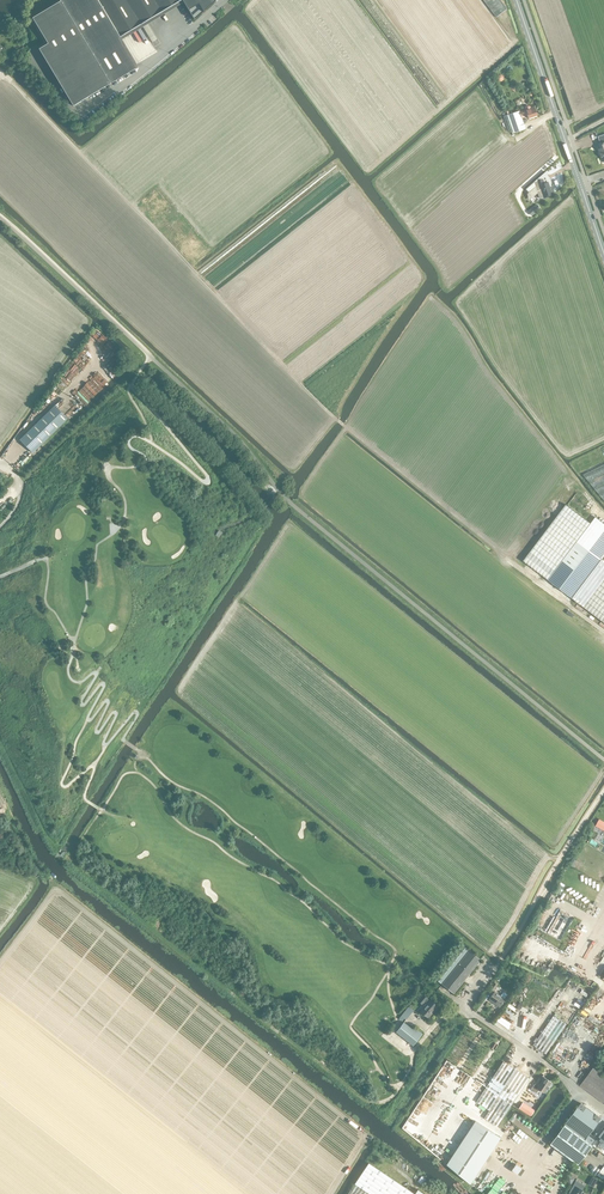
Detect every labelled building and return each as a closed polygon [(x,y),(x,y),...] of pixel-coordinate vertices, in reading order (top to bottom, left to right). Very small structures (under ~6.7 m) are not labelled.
[(60,1),(61,2),(33,18),(36,23),(49,44),(40,49),(74,105),(110,84),(138,67),(138,66),(138,67),(120,37),(181,0),(60,0),(60,1)] [(194,20),(214,3),(212,0),(182,0),(194,20)] [(496,16),(507,9),(501,0),(485,0),(496,16)] [(3,48),(7,51),(18,36),(6,28),(0,36),(0,52),(3,48)] [(534,106),(530,108),(530,106),(528,105),(525,106),(524,108),(525,110),(520,112),(521,116),(527,114),(529,119),(538,116),(534,106)] [(525,129),(521,116),(520,112),(519,111),(507,115),(513,133),(525,129)] [(509,132),(512,130),(507,115),(503,116),(509,132)] [(543,179),(534,182),(526,189),(529,192),(535,187),(537,190),(540,189),(541,190),(537,192),(539,198),(541,199),(543,198),(552,195),(552,194),(554,193),(552,186),(550,187),(548,182),(544,183),(543,179)] [(32,453),(67,418),(55,405),(20,440),(32,453)] [(583,474),(603,499),(603,464),(583,474)] [(523,561),(572,598),(603,622),(603,561),(601,560),(601,559),(603,555),(603,523),(596,517),(591,523),(567,505),(566,504),(523,561)] [(580,621),(584,625),(585,623),(580,619),(576,623),(580,627),(582,626),(579,623),(580,621)] [(434,978),(442,984),(454,993),(481,960),(469,950),(461,944),(434,978)] [(494,991),(489,1000),(499,1007),(505,998),(494,991)] [(438,1006),(430,999),(429,1000),(427,998),(428,997),(424,994),(418,1001),(422,1005),(425,1001),(427,1003),(420,1011),(428,1018),(438,1006)] [(414,1010),(411,1008),(409,1006),(401,1015),(406,1019),(414,1010)] [(566,1024),(553,1015),(541,1033),(554,1041),(566,1024)] [(403,1022),(396,1032),(413,1046),(422,1033),(414,1027),(412,1029),(403,1022)] [(541,1033),(533,1045),(546,1053),(554,1041),(541,1033)] [(503,1061),(476,1101),(489,1110),(484,1118),(491,1122),(496,1114),(502,1118),(529,1078),(503,1061)] [(603,1100),(603,1076),(593,1068),(580,1084),(603,1102),(603,1100)] [(547,1086),(550,1082),(543,1077),(537,1086),(534,1083),(530,1089),(535,1092),(537,1089),(543,1092),(545,1089),(546,1089),(548,1086),(547,1086)] [(531,1116),(535,1110),(523,1102),(519,1108),(531,1116)] [(599,1117),(580,1102),(563,1123),(590,1144),(596,1138),(588,1132),(599,1117)] [(475,1120),(446,1164),(470,1183),(500,1137),(475,1120)] [(574,1162),(588,1144),(563,1124),(549,1142),(574,1162)] [(596,1138),(603,1144),(603,1127),(596,1138)] [(450,1139),(456,1143),(461,1137),(455,1133),(450,1139)] [(369,1162),(354,1183),(355,1183),(371,1193),(415,1193),(369,1162)] [(564,1181),(570,1184),(572,1181),(570,1179),(571,1176),(568,1174),(564,1181)] [(588,1183),(593,1186),(597,1178),(592,1175),(588,1183)] [(422,1176),(418,1181),(422,1184),(426,1179),(422,1176)] [(347,1193),(371,1193),(355,1183),(347,1193)] [(580,1189),(573,1185),(568,1193),(570,1193),(577,1193),(580,1189)]
